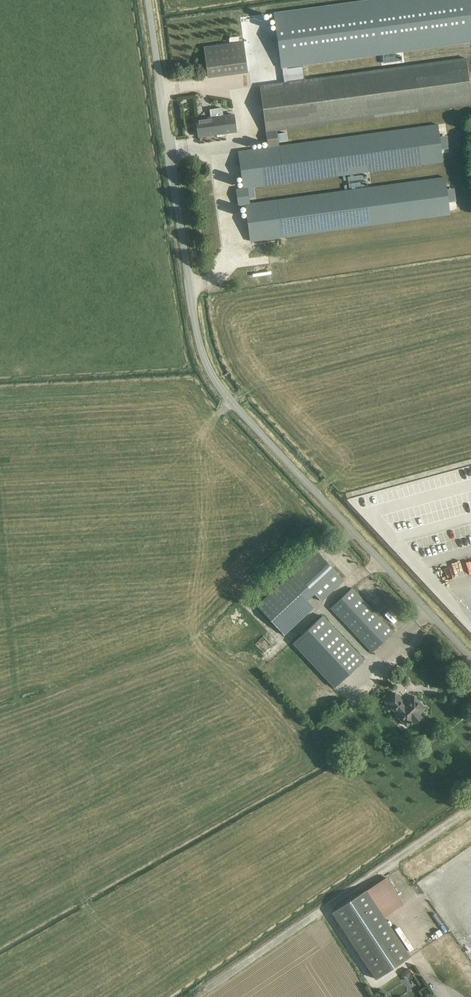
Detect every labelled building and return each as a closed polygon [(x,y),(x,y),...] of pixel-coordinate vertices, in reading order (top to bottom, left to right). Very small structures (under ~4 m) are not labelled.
[(285,82),(303,79),(301,69),(470,46),(470,0),(416,0),(275,20),(285,82)] [(244,41),(203,46),(208,78),(248,73),(244,41)] [(279,146),(278,142),(287,141),(285,133),(277,134),(277,131),(470,105),(470,97),(466,58),(303,79),(285,82),(260,85),(268,147),(238,151),(243,187),(236,188),(238,205),(245,205),(250,241),(449,214),(444,178),(250,204),(249,198),(255,197),(253,186),(442,160),(437,124),(279,146)] [(210,117),(196,119),(198,137),(235,132),(233,114),(222,116),(221,108),(210,110),(210,117)] [(321,601),(344,580),(315,549),(292,571),(256,605),(284,635),(314,607),(308,600),(314,594),(321,601)] [(352,587),(330,608),(372,652),(394,632),(352,587)] [(323,615),(292,643),(334,688),(364,659),(323,615)] [(395,692),(386,701),(396,712),(395,713),(406,725),(413,719),(415,722),(422,716),(419,713),(425,707),(414,696),(405,704),(395,692)] [(411,956),(384,916),(404,903),(386,876),(331,912),(375,980),(411,956)] [(401,973),(406,980),(412,975),(407,968),(401,973)]
